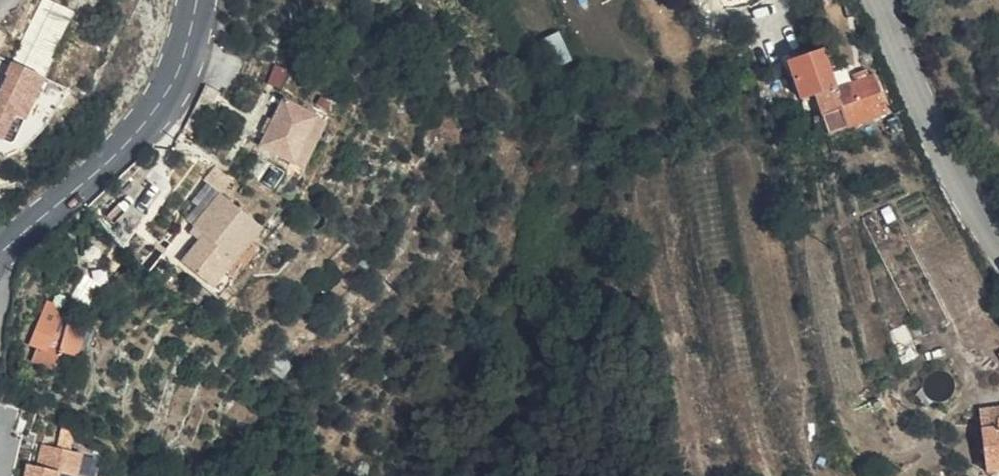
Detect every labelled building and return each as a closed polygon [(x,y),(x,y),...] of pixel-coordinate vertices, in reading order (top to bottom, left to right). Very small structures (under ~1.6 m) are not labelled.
[(574,57),(562,29),(545,37),(557,65),(574,57)] [(793,95),(806,93),(802,51),(788,53),(793,95)] [(775,97),(793,95),(788,53),(770,54),(775,97)] [(0,89),(0,145),(9,124),(20,128),(39,86),(9,72),(3,85),(2,85),(0,89)] [(806,93),(793,95),(799,135),(856,126),(850,87),(806,93)] [(319,114),(284,97),(261,142),(295,160),(319,114)] [(328,119),(319,114),(295,160),(305,165),(328,119)] [(265,227),(223,191),(195,224),(206,234),(187,258),(217,283),(265,227)] [(47,321),(38,318),(33,334),(26,332),(20,356),(41,362),(45,351),(38,349),(47,321)] [(72,354),(54,348),(43,381),(55,386),(61,372),(66,374),(72,354)] [(85,457),(40,447),(36,468),(26,466),(23,475),(80,475),(85,457)] [(992,448),(975,451),(977,463),(961,466),(963,475),(998,475),(998,447),(992,448)]
